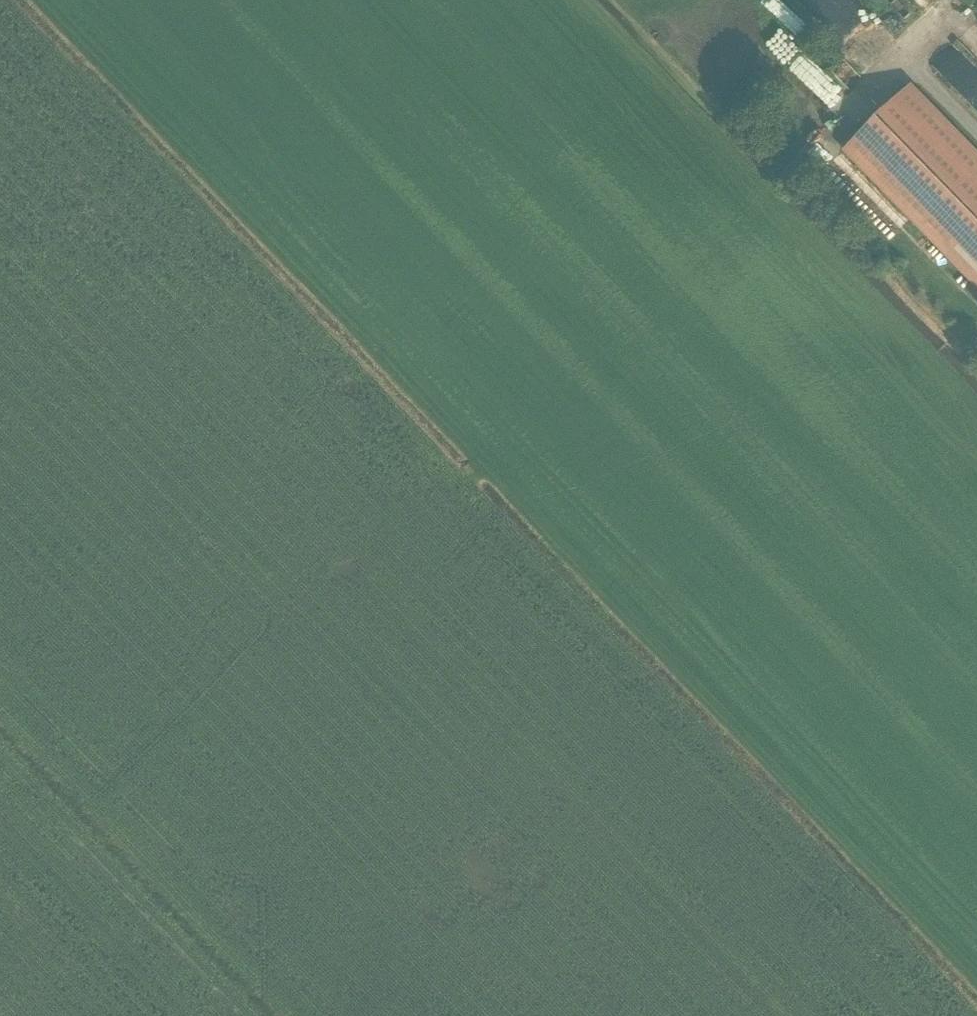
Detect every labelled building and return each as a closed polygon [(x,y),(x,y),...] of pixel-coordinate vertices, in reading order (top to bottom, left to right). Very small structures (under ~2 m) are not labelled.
[(974,25),(963,47),(976,54),(976,27),(974,25)] [(960,38),(954,46),(932,56),(934,61),(974,108),(976,107),(976,58),(960,38)] [(911,85),(844,151),(976,287),(976,153),(911,85)]
